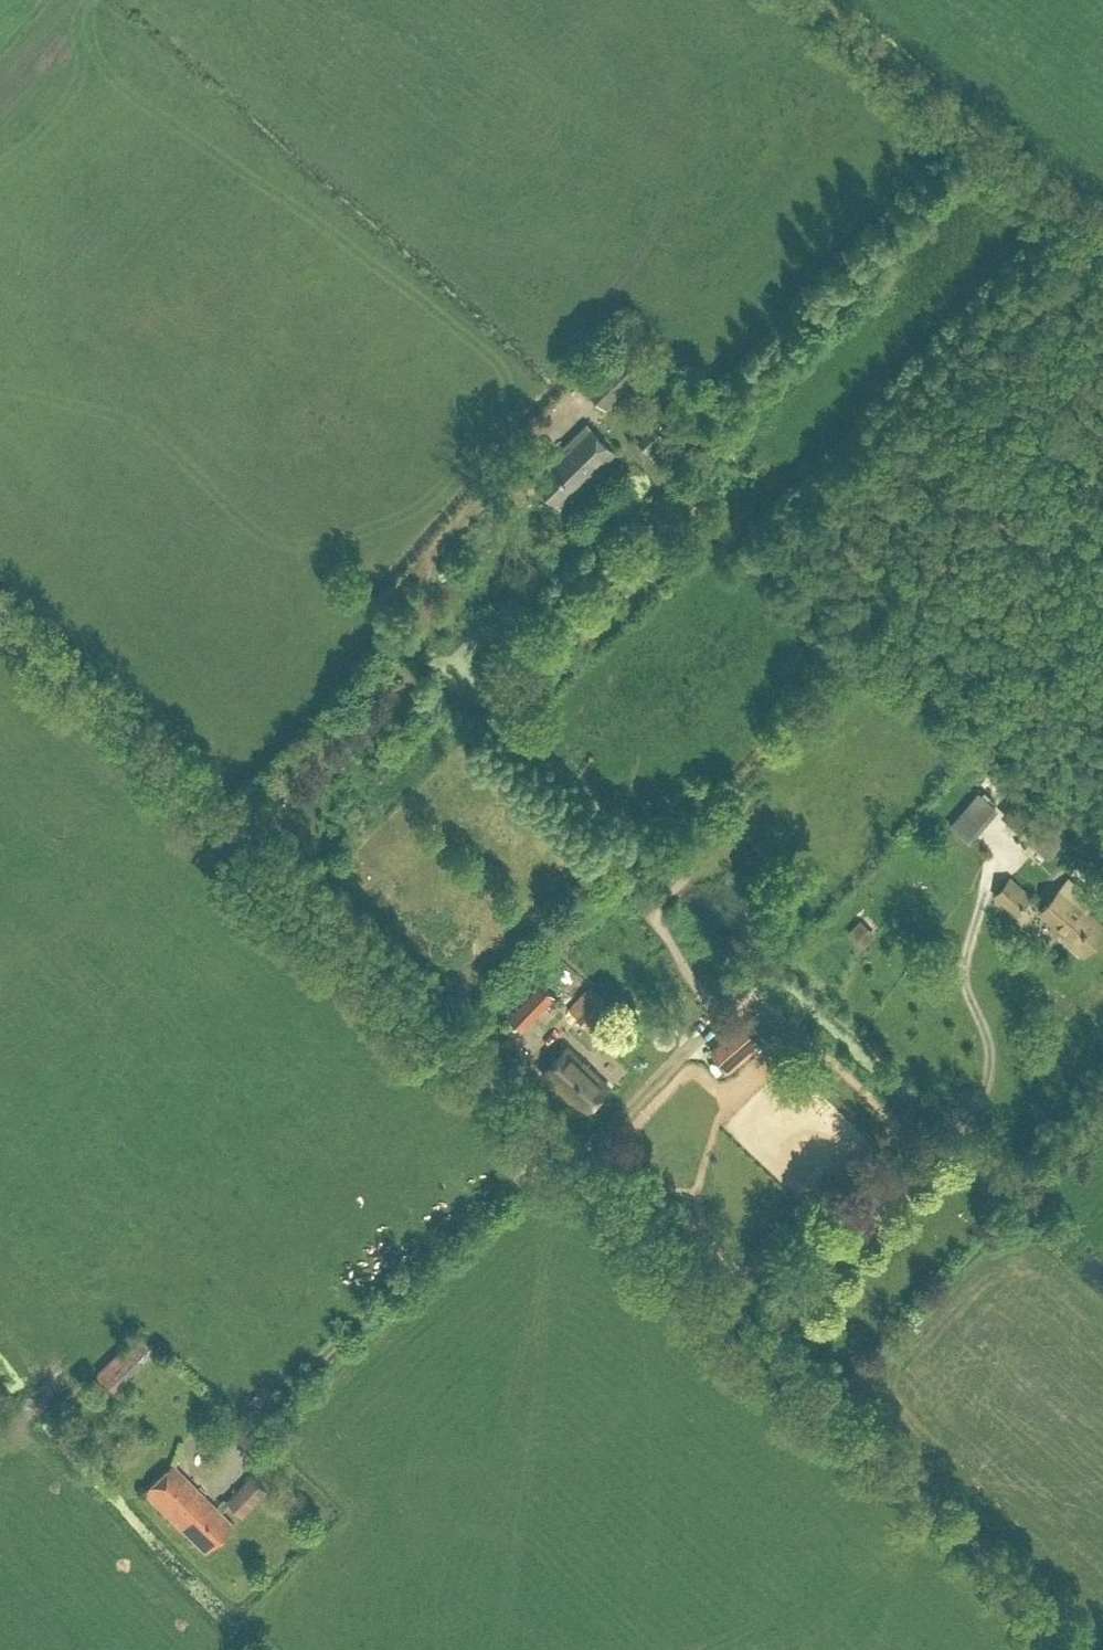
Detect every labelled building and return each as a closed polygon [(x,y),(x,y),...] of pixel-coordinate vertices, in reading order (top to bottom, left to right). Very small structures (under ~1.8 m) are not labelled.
[(577,379),(586,389),(603,406),(645,364),(628,347),(604,371),(595,362),(577,379)] [(531,476),(560,505),(614,452),(585,422),(531,476)] [(971,787),(951,807),(967,824),(988,803),(971,787)] [(1009,875),(992,894),(1015,914),(1032,895),(1009,875)] [(1060,888),(1040,911),(1063,931),(1059,935),(1081,955),(1102,930),(1102,925),(1085,909),(1094,898),(1070,877),(1060,888)] [(506,1014),(522,1029),(556,995),(540,980),(506,1014)] [(590,983),(567,1007),(587,1026),(610,1002),(590,983)] [(543,1070),(584,1110),(608,1085),(567,1045),(543,1070)] [(143,1359),(127,1341),(97,1370),(114,1387),(143,1359)] [(145,1489),(205,1550),(232,1523),(173,1462),(145,1489)] [(243,1471),(216,1501),(234,1516),(260,1487),(243,1471)]
